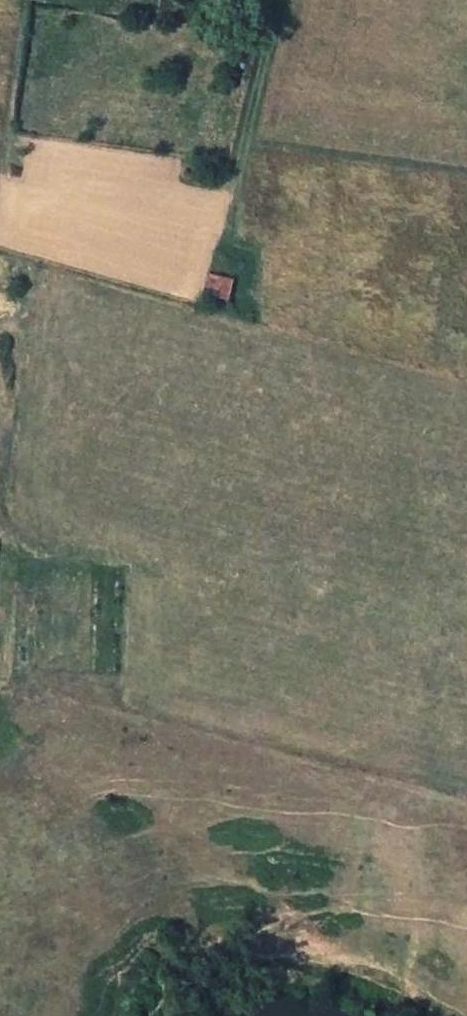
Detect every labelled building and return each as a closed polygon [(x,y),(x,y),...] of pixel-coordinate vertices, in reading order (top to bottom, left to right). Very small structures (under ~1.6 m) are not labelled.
[(228,301),(233,279),(208,274),(203,296),(228,301)]
